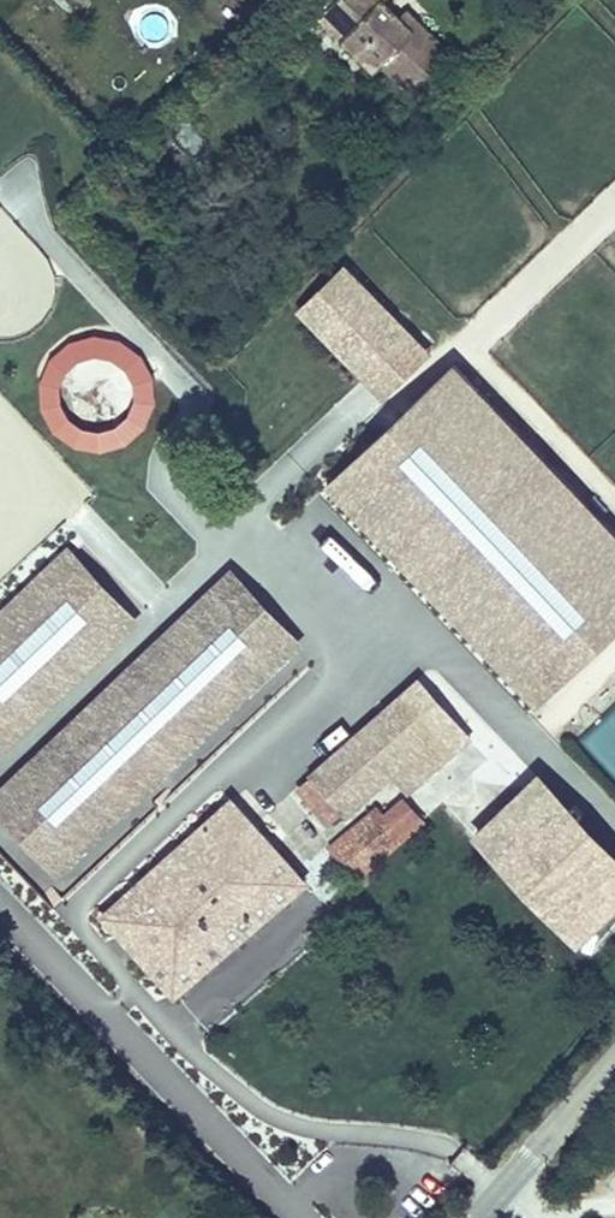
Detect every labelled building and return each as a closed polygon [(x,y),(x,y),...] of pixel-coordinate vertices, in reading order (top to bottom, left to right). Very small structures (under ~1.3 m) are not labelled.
[(380,8),(387,0),(339,0),(317,23),(373,76),(381,68),(409,95),(447,56),(417,28),(410,36),(380,8)] [(430,351),(344,264),(295,312),(381,399),(430,351)] [(126,446),(146,429),(156,404),(154,378),(141,355),(120,340),(94,336),(69,343),(49,361),(39,385),(41,411),(54,434),(75,449),(101,453),(126,446)] [(455,359),(320,489),(532,706),(614,625),(614,524),(455,359)] [(135,619),(63,547),(0,610),(0,747),(3,750),(135,619)] [(54,873),(301,642),(234,572),(0,791),(0,816),(54,873)] [(346,822),(393,779),(408,796),(471,740),(417,679),(306,778),(308,780),(294,793),(328,831),(342,818),(346,822)] [(575,740),(614,782),(614,702),(575,740)] [(539,773),(473,837),(577,944),(614,907),(614,851),(539,773)] [(307,880),(231,796),(99,915),(175,999),(307,880)] [(425,823),(402,798),(383,815),(375,806),(329,847),(361,882),(425,823)] [(316,894),(181,999),(206,1031),(340,925),(316,894)]
